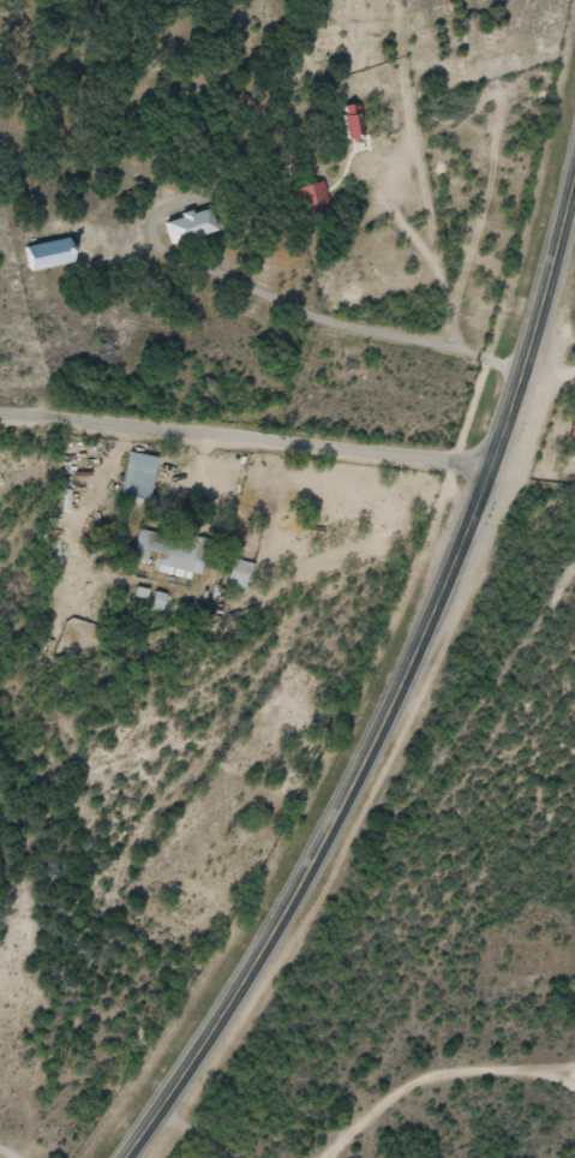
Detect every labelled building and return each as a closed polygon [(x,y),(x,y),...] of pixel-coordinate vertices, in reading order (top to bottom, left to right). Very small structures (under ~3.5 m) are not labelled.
[(341,142),(359,140),(355,104),(337,106),(341,142)] [(291,188),(299,221),(328,215),(320,181),(291,188)] [(171,248),(213,229),(203,206),(160,225),(171,248)] [(70,263),(64,238),(18,248),(23,273),(70,263)] [(569,408),(564,438),(574,439),(574,409),(569,408)] [(154,457),(125,452),(117,494),(146,499),(154,457)] [(187,576),(194,538),(136,527),(130,559),(143,562),(145,552),(155,554),(152,569),(187,576)] [(223,588),(244,594),(252,564),(231,558),(223,588)]
